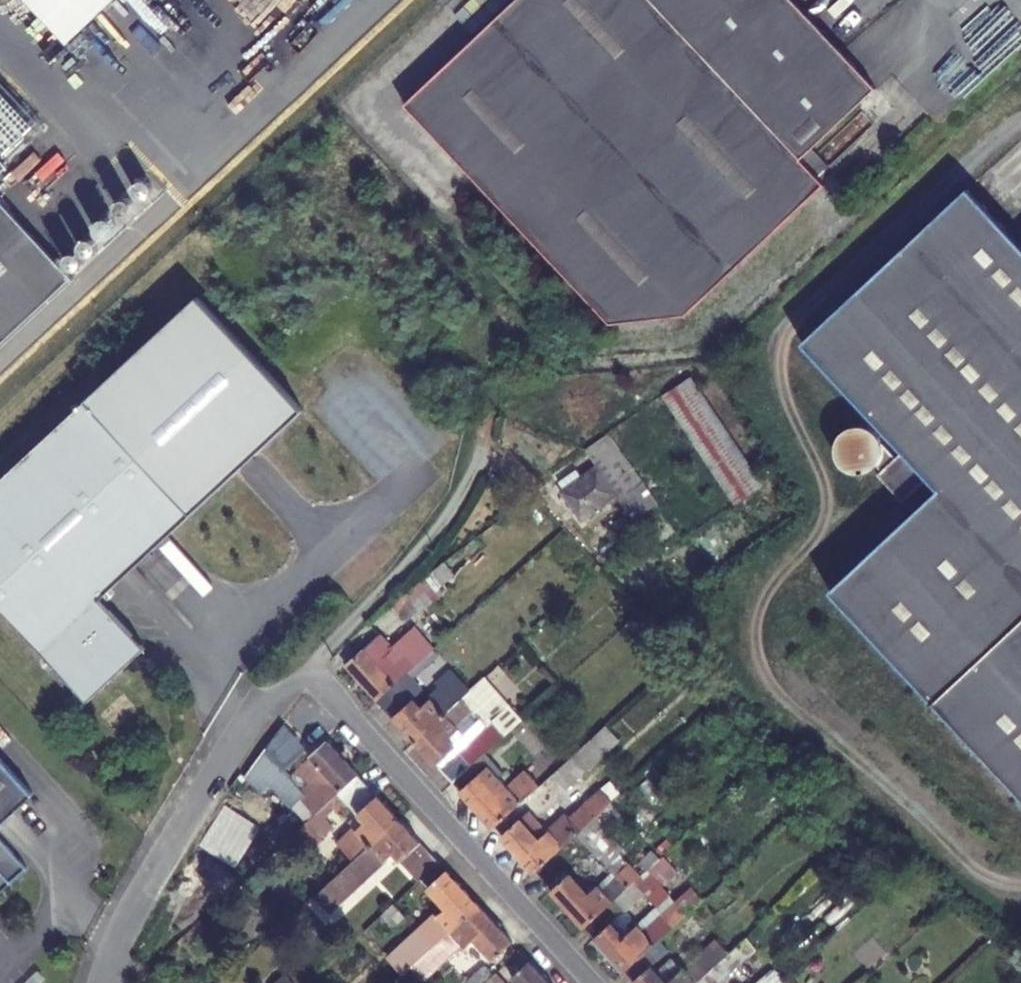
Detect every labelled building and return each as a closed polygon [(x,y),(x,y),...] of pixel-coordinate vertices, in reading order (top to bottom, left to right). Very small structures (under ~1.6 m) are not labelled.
[(70,42),(115,0),(31,0),(70,42)] [(436,74),(408,100),(613,317),(661,315),(689,313),(739,267),(826,186),(802,159),(877,89),(794,0),(514,0),(436,74)] [(969,188),(802,344),(895,443),(939,490),(830,592),(935,703),(1020,796),(1020,244),(969,188)] [(71,269),(0,197),(0,336),(71,269)] [(88,218),(83,216),(78,218),(75,222),(75,228),(78,232),(83,234),(88,232),(92,228),(92,222),(88,218)] [(75,231),(69,230),(64,231),(61,236),(61,241),(64,245),(69,247),(75,245),(78,241),(78,236),(75,231)] [(196,301),(87,402),(193,515),(302,414),(196,301)] [(665,393),(729,507),(759,490),(696,376),(665,393)] [(87,402),(0,483),(0,607),(89,702),(147,650),(101,601),(193,515),(87,402)] [(639,490),(616,456),(602,465),(626,500),(639,490)] [(879,476),(901,501),(919,485),(897,460),(879,476)] [(599,468),(583,479),(565,491),(562,492),(582,522),(619,497),(599,468)] [(565,491),(583,479),(578,470),(559,484),(565,491)] [(422,659),(441,641),(433,632),(427,638),(413,622),(411,623),(385,605),(368,622),(379,635),(389,626),(410,650),(402,657),(395,650),(388,656),(373,641),(346,665),(377,699),(422,659)] [(450,633),(441,641),(422,659),(442,680),(469,655),(450,633)] [(504,674),(497,666),(462,699),(415,740),(454,782),(483,756),(505,736),(522,721),(491,686),(504,674)] [(415,740),(462,699),(452,688),(447,693),(440,685),(426,697),(422,693),(418,696),(405,683),(382,704),(415,740)] [(305,753),(279,724),(263,747),(285,772),(305,753)] [(515,747),(505,736),(483,756),(492,768),(515,747)] [(314,814),(357,775),(327,740),(305,761),(316,774),(306,784),(302,780),(297,784),(300,789),(295,793),(314,814)] [(285,772),(263,747),(251,764),(281,798),(297,784),(285,772)] [(35,795),(0,757),(0,827),(35,795)] [(461,789),(495,827),(532,793),(522,782),(512,791),(508,786),(499,794),(479,773),(461,789)] [(314,814),(296,830),(311,847),(320,839),(321,839),(333,828),(323,818),(333,808),(340,817),(350,808),(357,816),(348,824),(351,829),(335,844),(350,861),(398,818),(377,794),(357,775),(314,814)] [(555,776),(534,796),(544,808),(566,788),(555,776)] [(588,822),(613,800),(602,787),(570,817),(566,812),(547,829),(529,811),(502,835),(535,872),(577,833),(588,822)] [(398,818),(350,861),(313,895),(328,912),(393,853),(419,882),(439,863),(398,818)] [(551,889),(585,926),(602,911),(615,899),(639,877),(588,822),(577,833),(616,877),(601,891),(597,886),(587,895),(568,873),(551,889)] [(13,883),(0,869),(0,895),(13,883)] [(388,960),(403,977),(439,944),(479,907),(446,871),(427,889),(446,909),(438,916),(437,915),(388,960)] [(645,871),(639,877),(615,899),(625,911),(644,894),(656,906),(624,936),(602,911),(585,926),(624,969),(685,914),(645,871)] [(511,943),(479,907),(439,944),(443,949),(438,953),(443,959),(460,943),(464,948),(473,939),(491,959),(511,943)] [(636,982),(696,982),(729,954),(716,940),(696,959),(694,956),(666,982),(651,965),(634,980),(636,982)] [(729,954),(696,982),(721,982),(740,965),(729,954)] [(529,961),(511,978),(516,982),(549,982),(529,961)] [(455,967),(440,981),(442,982),(470,982),(455,967)] [(486,982),(507,982),(497,972),(486,982)]
